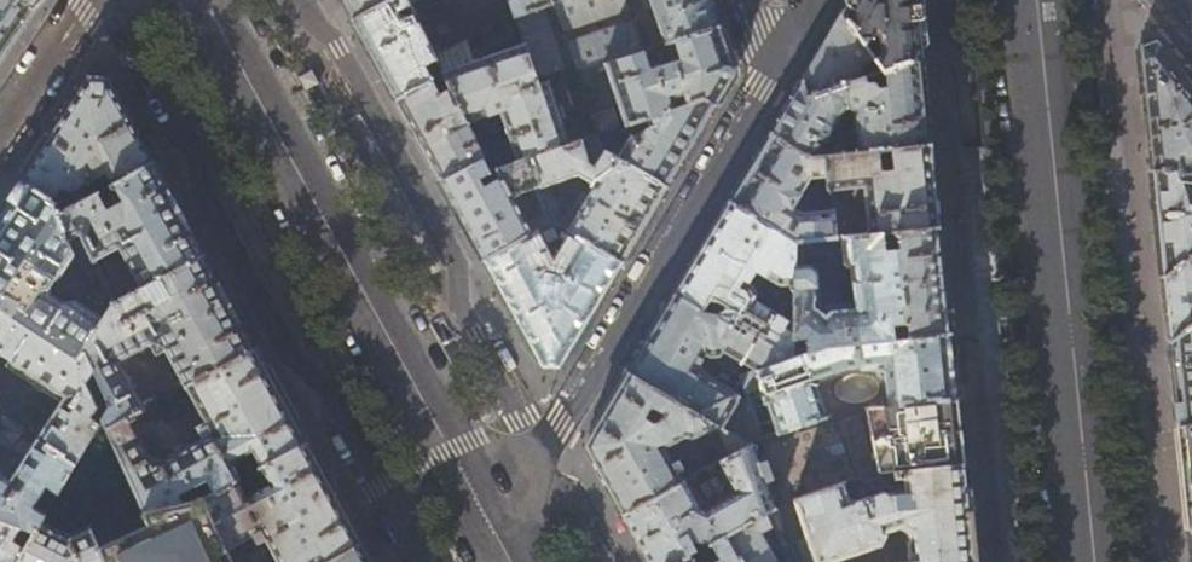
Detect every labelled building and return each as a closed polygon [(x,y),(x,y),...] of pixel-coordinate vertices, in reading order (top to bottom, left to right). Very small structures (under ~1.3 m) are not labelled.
[(19,30),(38,0),(0,0),(0,59),(19,30)] [(353,19),(390,0),(342,0),(353,19)] [(414,14),(407,0),(390,0),(353,19),(369,51),(396,99),(432,79),(441,73),(442,73),(442,72),(435,56),(414,14)] [(414,14),(435,56),(442,72),(524,42),(515,15),(510,0),(407,0),(414,14)] [(515,15),(552,3),(551,0),(510,0),(515,15)] [(625,0),(561,0),(560,0),(552,3),(515,15),(524,42),(538,83),(548,80),(563,75),(552,35),(628,10),(625,0)] [(645,10),(653,7),(665,43),(719,26),(710,0),(642,0),(645,10)] [(841,13),(872,57),(882,71),(883,70),(921,57),(915,0),(849,0),(841,13)] [(862,64),(872,57),(841,13),(818,52),(801,81),(807,97),(862,77),(859,71),(862,64)] [(604,63),(641,51),(632,23),(568,43),(577,71),(588,68),(604,63)] [(727,47),(719,26),(665,43),(641,51),(604,63),(624,125),(644,118),(703,99),(716,105),(719,100),(730,81),(729,81),(731,79),(732,78),(733,76),(734,74),(735,71),(735,69),(735,68),(734,66),(733,65),(732,64),(731,63),(732,63),(727,47)] [(1152,41),(1139,46),(1146,108),(1152,170),(1178,169),(1179,174),(1191,172),(1189,160),(1191,159),(1191,93),(1152,41)] [(524,42),(442,72),(442,73),(441,73),(446,84),(437,89),(432,79),(396,99),(418,141),(439,179),(481,157),(481,158),(484,156),(475,139),(496,127),(497,125),(498,123),(499,121),(499,119),(499,115),(498,113),(515,162),(530,157),(569,144),(548,80),(538,83),(524,42)] [(921,57),(883,70),(885,86),(881,87),(880,85),(880,84),(878,82),(876,82),(875,81),(874,81),(865,82),(864,77),(862,77),(807,97),(801,81),(783,112),(770,134),(807,157),(820,156),(819,146),(821,145),(845,107),(851,111),(855,146),(846,147),(847,153),(930,144),(926,100),(921,57)] [(596,92),(588,68),(577,71),(575,72),(583,96),(596,92)] [(53,134),(22,180),(53,201),(57,212),(94,193),(89,182),(95,179),(100,190),(115,182),(154,162),(130,121),(108,77),(105,77),(89,77),(53,134)] [(686,155),(716,105),(703,99),(644,118),(647,128),(641,134),(629,137),(625,144),(614,128),(596,135),(594,135),(599,150),(667,188),(686,155)] [(596,135),(614,128),(618,127),(611,108),(589,115),(596,135)] [(822,156),(820,156),(807,157),(770,134),(745,176),(729,202),(795,240),(802,240),(835,236),(832,209),(801,212),(793,207),(809,180),(824,179),(822,156)] [(562,228),(575,235),(622,263),(642,231),(667,188),(599,150),(594,135),(569,144),(530,157),(546,200),(549,211),(553,222),(553,223),(562,228)] [(930,144),(847,153),(822,156),(824,179),(826,191),(862,188),(866,233),(893,231),(896,230),(939,226),(935,184),(930,144)] [(546,200),(530,157),(515,162),(496,168),(498,177),(484,185),(480,177),(487,171),(481,158),(481,157),(439,179),(460,217),(483,260),(553,222),(549,211),(526,223),(512,198),(535,188),(540,202),(546,200)] [(180,211),(154,162),(115,182),(128,205),(112,214),(99,190),(94,193),(57,212),(75,255),(80,267),(94,259),(119,245),(142,287),(161,277),(205,255),(180,211)] [(1191,172),(1179,174),(1178,169),(1152,170),(1157,223),(1163,278),(1181,263),(1191,255),(1191,172)] [(22,180),(0,215),(0,295),(2,293),(18,303),(11,315),(78,360),(83,351),(103,319),(74,300),(63,302),(50,294),(50,289),(57,278),(60,280),(75,255),(57,212),(53,201),(22,180)] [(794,262),(795,240),(729,202),(702,247),(674,294),(702,309),(722,313),(774,344),(793,347),(793,339),(793,322),(758,300),(760,295),(753,284),(749,282),(751,279),(761,286),(767,276),(779,284),(794,284),(794,262)] [(536,242),(562,228),(553,223),(553,222),(483,260),(507,304),(541,368),(560,368),(595,309),(622,263),(575,235),(565,251),(561,249),(557,256),(561,258),(557,266),(548,266),(536,242)] [(939,226),(896,230),(897,248),(886,250),(884,238),(888,239),(893,239),(893,231),(866,233),(843,236),(846,267),(849,269),(852,269),(856,306),(829,309),(826,314),(820,310),(817,274),(817,272),(816,270),(814,268),(812,267),(810,267),(804,268),(803,261),(794,262),(794,284),(793,322),(793,339),(803,338),(805,353),(831,344),(893,338),(891,325),(904,324),(905,337),(950,332),(944,279),(939,226)] [(795,240),(794,262),(803,261),(802,240),(795,240)] [(230,301),(205,255),(161,277),(172,300),(162,305),(159,301),(151,305),(142,287),(114,301),(103,319),(83,351),(94,371),(111,404),(103,417),(108,427),(143,408),(118,362),(154,343),(159,351),(165,348),(186,385),(256,348),(230,301)] [(1181,263),(1163,278),(1167,310),(1169,341),(1191,324),(1191,255),(1181,263)] [(103,279),(94,259),(80,267),(86,281),(92,284),(103,279)] [(792,358),(793,347),(774,344),(722,313),(702,309),(674,294),(651,333),(628,372),(660,391),(665,381),(678,388),(672,398),(749,444),(762,438),(748,395),(730,423),(725,421),(738,400),(732,389),(708,375),(699,366),(706,354),(734,370),(748,364),(758,370),(792,358)] [(998,303),(1000,321),(1014,319),(1017,319),(1015,302),(998,303)] [(1,356),(11,361),(7,367),(61,403),(53,414),(50,412),(42,424),(45,426),(37,440),(74,465),(103,417),(86,382),(94,371),(83,351),(78,360),(11,315),(0,308),(0,358),(1,356)] [(1169,341),(1173,383),(1178,425),(1191,424),(1191,324),(1169,341)] [(950,332),(905,337),(893,338),(831,344),(805,353),(792,358),(758,370),(741,376),(747,393),(761,389),(775,433),(851,409),(957,398),(953,365),(950,332)] [(281,394),(256,348),(186,385),(206,422),(201,425),(206,435),(160,459),(150,456),(134,426),(150,418),(145,407),(143,408),(108,427),(146,512),(202,498),(307,443),(281,394)] [(672,398),(660,391),(628,372),(605,410),(584,445),(602,479),(622,515),(682,482),(664,448),(685,436),(686,437),(693,438),(715,426),(732,454),(749,444),(672,398)] [(851,409),(775,433),(762,438),(784,502),(795,498),(841,483),(875,472),(882,472),(963,463),(960,430),(957,398),(851,409)] [(1178,425),(1183,477),(1189,530),(1191,529),(1191,424),(1178,425)] [(749,444),(732,454),(682,482),(622,515),(638,543),(648,561),(675,561),(688,555),(710,543),(766,512),(784,502),(762,438),(749,444)] [(21,529),(33,534),(41,521),(43,517),(32,510),(45,488),(56,495),(74,465),(37,440),(12,477),(0,470),(0,520),(21,529)] [(307,443),(202,498),(225,549),(255,533),(260,541),(265,538),(278,561),(325,561),(362,543),(335,495),(307,443)] [(882,472),(883,478),(900,477),(902,491),(886,493),(882,491),(852,501),(844,497),(841,483),(795,498),(807,537),(799,540),(806,561),(811,561),(815,561),(818,561),(826,561),(880,545),(885,536),(883,531),(900,526),(907,532),(909,541),(907,541),(909,561),(902,561),(974,561),(968,511),(963,463),(882,472)] [(225,549),(202,498),(146,512),(144,512),(150,524),(99,548),(106,561),(231,561),(225,549)] [(766,512),(710,543),(715,552),(712,561),(710,561),(774,561),(762,532),(772,527),(766,512)] [(24,549),(14,542),(21,529),(0,520),(0,561),(17,561),(24,549)] [(33,534),(24,549),(17,561),(106,561),(99,548),(90,527),(68,537),(41,521),(33,534)] [(362,543),(325,561),(372,561),(362,543)]
